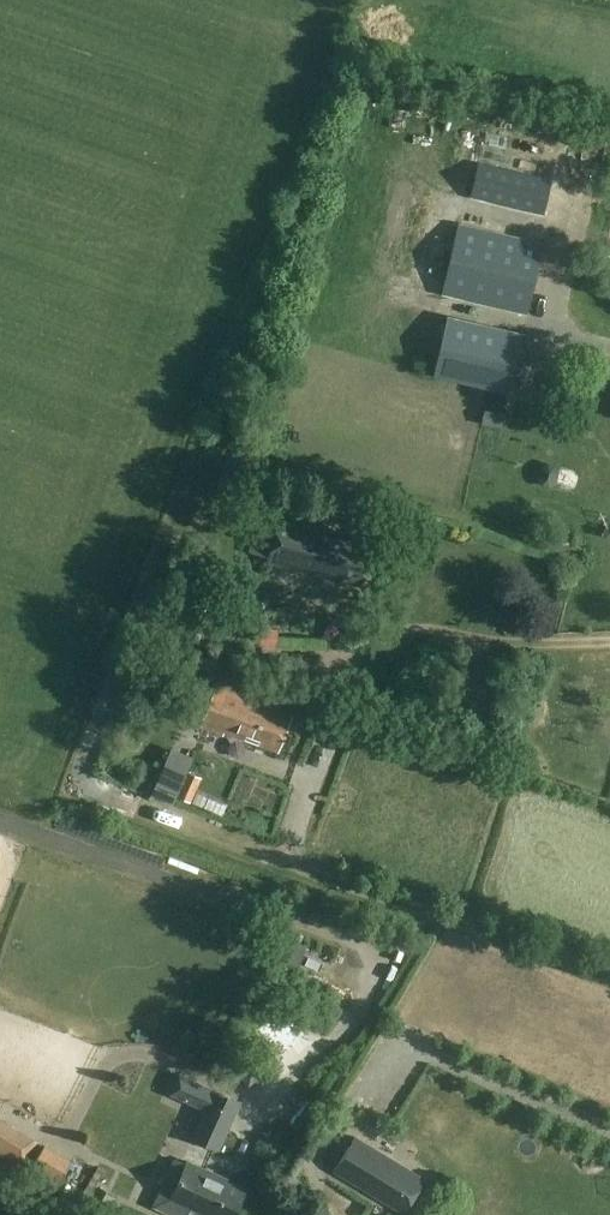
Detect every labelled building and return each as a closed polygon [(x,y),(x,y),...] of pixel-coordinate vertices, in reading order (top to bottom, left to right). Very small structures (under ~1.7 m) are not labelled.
[(478,162),(470,198),(545,215),(552,180),(478,162)] [(529,315),(545,244),(457,223),(442,294),(529,315)] [(524,333),(447,316),(433,376),(509,394),(524,333)] [(563,491),(568,476),(551,472),(547,486),(563,491)] [(301,570),(361,586),(371,543),(350,537),(349,541),(331,536),(333,528),(277,514),(265,564),(300,573),(301,570)] [(243,743),(244,740),(278,753),(293,714),(281,710),(286,696),(269,689),(264,703),(216,685),(200,727),(243,743)] [(202,779),(188,772),(177,796),(191,802),(202,779)] [(219,1150),(241,1101),(215,1090),(193,1138),(219,1150)] [(13,1126),(0,1119),(0,1148),(13,1126)] [(403,1214),(424,1179),(356,1137),(334,1172),(403,1214)] [(70,1162),(43,1147),(29,1173),(56,1188),(70,1162)] [(247,1188),(187,1161),(186,1164),(175,1159),(154,1205),(176,1214),(235,1214),(247,1188)] [(106,1214),(107,1214),(117,1197),(101,1187),(90,1206),(106,1214)]
